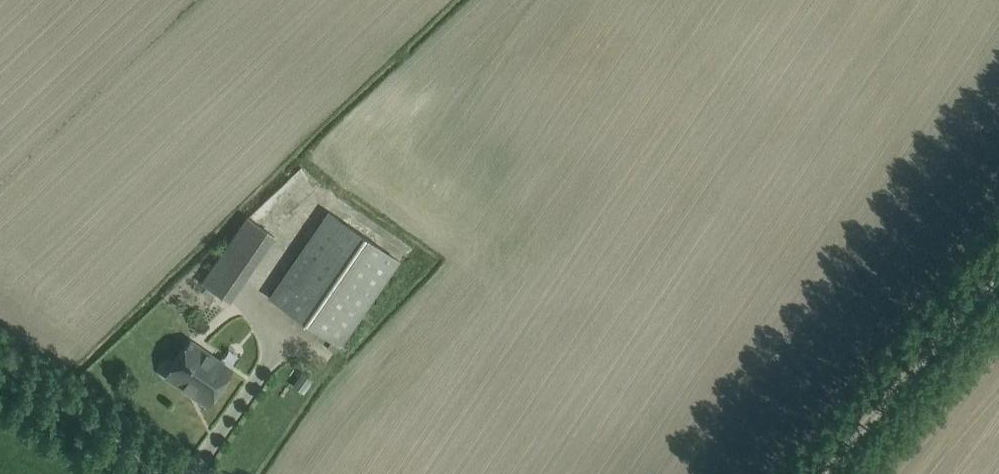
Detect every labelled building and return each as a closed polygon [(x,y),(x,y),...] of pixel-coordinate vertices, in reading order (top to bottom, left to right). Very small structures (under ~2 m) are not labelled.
[(340,347),(400,261),(329,212),(270,298),(340,347)] [(219,267),(206,285),(231,307),(276,242),(249,224),(219,267)] [(207,406),(229,374),(218,366),(221,362),(191,341),(166,377),(207,406)] [(302,373),(293,385),(304,393),(313,380),(302,373)]
